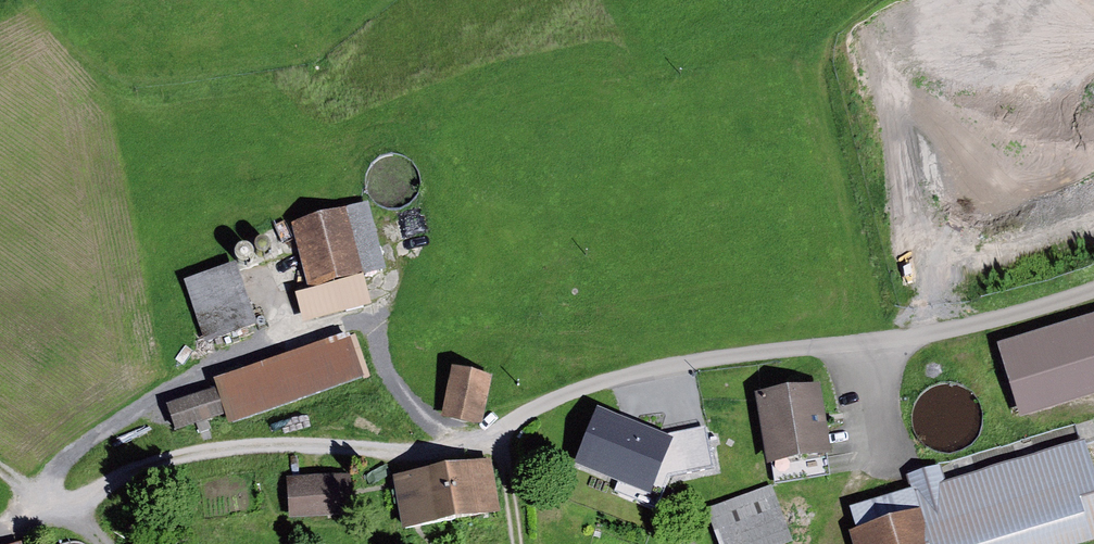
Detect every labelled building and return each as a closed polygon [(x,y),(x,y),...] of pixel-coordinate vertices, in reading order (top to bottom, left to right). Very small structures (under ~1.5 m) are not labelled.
[(370,212),(277,237),(294,301),(387,276),(370,212)] [(242,272),(187,288),(202,339),(257,323),(242,272)] [(1003,353),(1027,427),(1093,406),(1093,323),(1003,353)] [(370,385),(354,336),(214,381),(219,396),(170,412),(176,430),(226,414),(231,430),(370,385)] [(491,386),(457,377),(445,426),(478,434),(491,386)] [(819,386),(754,397),(767,466),(832,455),(819,386)] [(668,436),(595,408),(572,467),(618,485),(614,495),(656,512),(667,484),(718,472),(708,427),(668,436)] [(855,515),(862,536),(851,540),(852,543),(1093,543),(1093,459),(1089,442),(951,483),(947,469),(910,480),(915,497),(855,515)] [(491,461),(444,469),(454,524),(501,516),(491,461)] [(444,469),(393,478),(402,532),(454,524),(444,469)] [(356,485),(294,486),(295,527),(357,525),(356,485)] [(707,519),(718,543),(792,543),(770,493),(707,519)]
